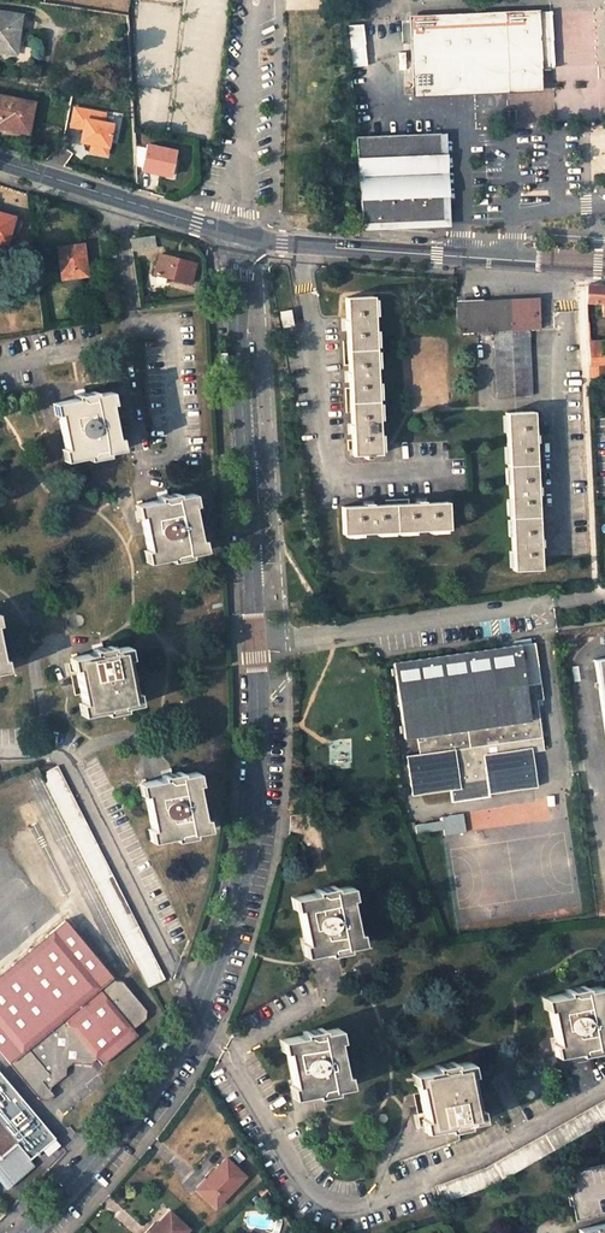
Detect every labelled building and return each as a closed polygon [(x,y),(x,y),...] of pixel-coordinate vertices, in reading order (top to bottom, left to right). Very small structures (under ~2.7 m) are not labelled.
[(553,65),(551,12),(535,13),(535,11),(411,17),(415,92),(538,87),(537,68),(560,67),(560,65),(553,65)] [(0,12),(0,51),(14,53),(17,29),(20,15),(0,12)] [(364,23),(347,24),(350,66),(367,64),(364,23)] [(17,56),(21,29),(17,29),(14,53),(0,51),(0,53),(17,56)] [(367,64),(350,66),(354,107),(370,106),(367,64)] [(0,122),(0,120),(4,121),(3,127),(24,131),(29,105),(0,99),(0,122)] [(107,118),(108,110),(73,104),(69,127),(82,129),(79,148),(110,153),(116,120),(107,118)] [(450,221),(446,130),(440,131),(444,216),(363,223),(363,228),(433,223),(450,221)] [(444,216),(440,131),(356,136),(363,223),(444,216)] [(193,142),(186,140),(184,147),(192,149),(193,142)] [(147,145),(134,142),(135,166),(141,167),(147,145)] [(175,150),(147,143),(147,145),(141,167),(141,168),(170,174),(175,150)] [(0,213),(0,242),(6,243),(13,216),(0,213)] [(132,250),(150,247),(149,236),(131,239),(132,250)] [(80,244),(57,247),(61,278),(86,275),(84,254),(82,254),(80,244)] [(195,262),(160,254),(154,273),(190,282),(195,262)] [(585,301),(603,302),(602,311),(604,311),(604,286),(587,284),(585,301)] [(345,297),(353,455),(365,455),(365,458),(370,458),(369,454),(380,454),(373,295),(345,297)] [(493,330),(497,396),(533,395),(529,328),(540,327),(538,300),(456,304),(457,332),(493,330)] [(280,311),(283,326),(293,324),(290,310),(280,311)] [(589,341),(590,364),(604,363),(604,340),(589,341)] [(591,377),(604,376),(604,363),(590,364),(591,377)] [(75,397),(56,401),(58,413),(65,447),(67,459),(87,455),(106,451),(118,448),(115,437),(109,403),(106,391),(94,393),(75,397)] [(505,412),(513,570),(541,569),(533,410),(505,412)] [(157,499),(138,503),(141,514),(147,549),(150,560),(169,557),(188,553),(200,551),(198,539),(191,504),(189,493),(177,495),(157,499)] [(341,506),(343,535),(449,528),(448,500),(341,506)] [(534,641),(393,662),(405,739),(417,737),(419,754),(406,756),(412,795),(450,789),(452,802),(491,796),(490,792),(537,786),(532,751),(544,749),(536,699),(543,698),(534,641)] [(93,652),(73,656),(76,667),(83,702),(85,713),(103,709),(123,705),(134,703),(132,692),(125,657),(123,646),(112,648),(93,652)] [(604,732),(604,658),(595,660),(604,732)] [(148,986),(163,978),(59,769),(51,773),(49,769),(41,773),(148,986)] [(161,778),(142,782),(144,793),(152,828),(154,839),(173,835),(192,831),(204,829),(202,817),(195,783),(192,771),(181,774),(161,778)] [(463,813),(442,817),(445,835),(466,831),(463,813)] [(315,893),(296,897),(298,908),(305,942),(307,954),(327,950),(347,946),(359,943),(356,932),(349,897),(347,886),(334,888),(315,893)] [(90,1063),(98,1057),(102,1062),(138,1033),(133,1028),(146,1017),(146,1009),(122,980),(114,979),(64,918),(0,971),(0,1051),(38,1097),(47,1098),(53,1093),(49,1088),(65,1074),(66,1066),(72,1061),(90,1063)] [(547,996),(549,1008),(556,1041),(558,1054),(578,1050),(597,1046),(604,1044),(604,1024),(600,998),(597,986),(585,988),(565,992),(547,996)] [(293,1084),(295,1096),(315,1092),(334,1088),(346,1086),(344,1074),(337,1040),(335,1028),(322,1030),(304,1034),(284,1038),(287,1050),(293,1084)] [(435,1068),(416,1072),(418,1083),(425,1118),(427,1129),(447,1126),(466,1122),(478,1120),(475,1107),(469,1074),(467,1062),(455,1064),(435,1068)] [(0,1072),(0,1156),(15,1144),(28,1158),(53,1136),(0,1072)] [(488,1167),(441,1184),(444,1193),(440,1195),(442,1203),(493,1184),(604,1120),(604,1100),(488,1167)] [(245,1175),(227,1158),(205,1180),(197,1188),(216,1206),(245,1175)] [(568,1173),(578,1220),(604,1214),(604,1165),(568,1173)] [(205,1180),(203,1178),(195,1186),(197,1188),(205,1180)] [(169,1211),(148,1232),(184,1232),(188,1228),(169,1211)] [(579,1228),(580,1232),(604,1232),(604,1222),(579,1228)]
